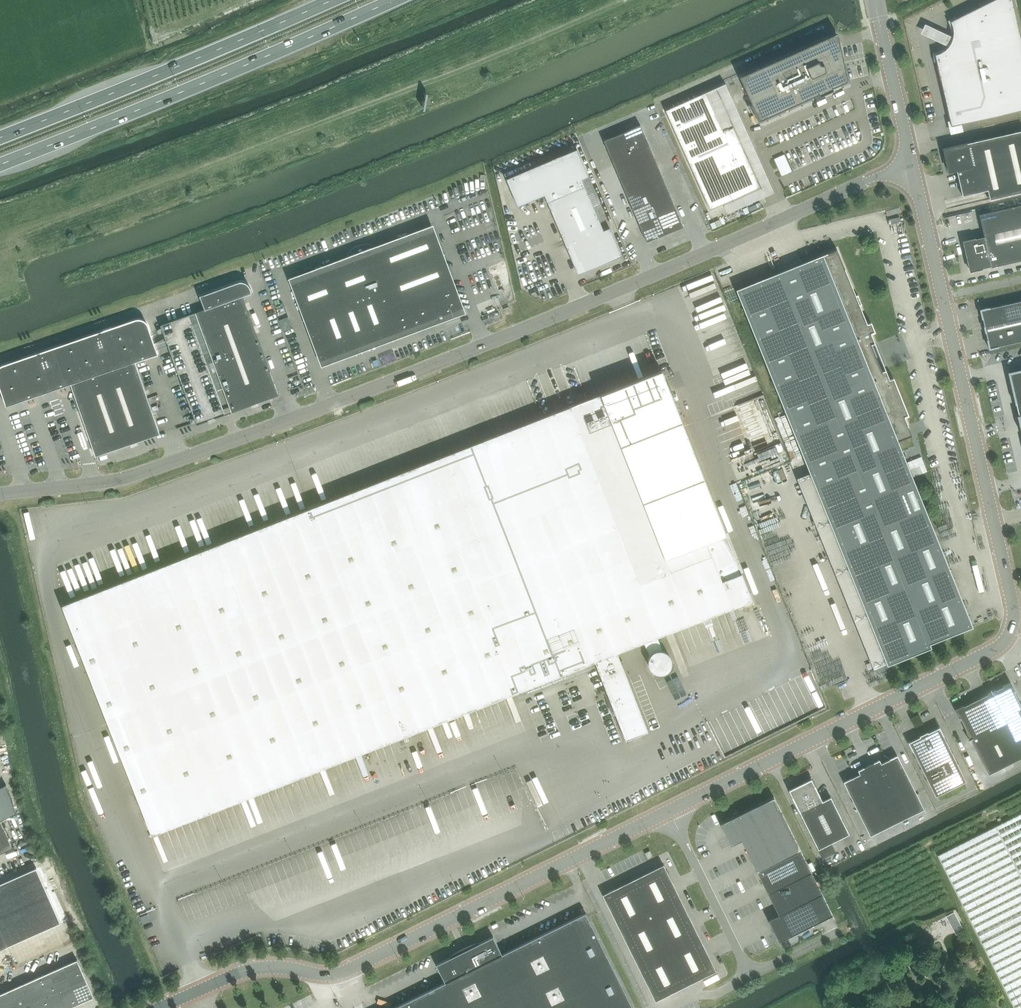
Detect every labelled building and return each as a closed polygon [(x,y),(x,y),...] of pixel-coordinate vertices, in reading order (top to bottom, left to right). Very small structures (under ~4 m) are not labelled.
[(1012,0),(987,0),(978,4),(980,7),(957,18),(956,16),(947,21),(948,22),(949,24),(949,25),(950,26),(950,28),(950,29),(951,30),(951,32),(953,31),(953,33),(953,36),(952,37),(952,38),(952,40),(951,39),(950,40),(949,40),(949,41),(948,42),(949,42),(949,43),(950,44),(949,45),(948,47),(946,48),(945,50),(943,48),(941,49),(940,50),(939,50),(938,51),(935,52),(934,52),(933,52),(934,62),(936,62),(950,120),(951,126),(961,123),(962,124),(1020,110),(1020,40),(1012,0)] [(818,94),(819,96),(833,90),(832,88),(848,81),(837,33),(740,77),(759,121),(818,94)] [(710,210),(760,187),(732,125),(731,123),(730,122),(728,120),(725,120),(723,120),(719,122),(706,92),(665,110),(710,210)] [(619,176),(625,191),(631,206),(638,221),(645,239),(664,231),(682,223),(674,205),(668,190),(662,176),(656,161),(648,142),(639,122),(602,138),(611,158),(619,176)] [(949,172),(956,170),(962,195),(987,190),(990,199),(1020,192),(1020,130),(943,148),(949,172)] [(577,149),(506,179),(518,206),(528,202),(529,202),(535,200),(535,199),(544,195),(566,246),(604,231),(594,208),(601,206),(588,176),(577,149)] [(784,154),(774,159),(781,175),(792,170),(784,154)] [(971,271),(991,266),(991,267),(1020,260),(1020,204),(979,214),(984,237),(964,241),(971,271)] [(347,259),(346,257),(344,258),(345,259),(322,268),(322,266),(315,268),(316,270),(292,279),(292,277),(290,278),(323,366),(324,365),(324,364),(462,312),(463,314),(464,313),(431,225),(430,226),(431,228),(407,236),(406,234),(400,237),(400,239),(378,247),(377,245),(375,246),(376,248),(376,250),(375,251),(375,252),(374,254),(373,255),(373,256),(372,257),(371,258),(370,259),(369,260),(367,261),(362,262),(360,263),(358,263),(356,263),(355,263),(353,262),(352,262),(351,261),(349,260),(348,260),(347,259)] [(871,333),(874,331),(871,322),(867,324),(859,305),(861,304),(858,295),(856,296),(837,249),(736,290),(887,665),(931,648),(930,644),(947,637),(973,627),(930,521),(898,441),(912,435),(908,426),(904,416),(908,415),(893,378),(889,379),(885,370),(882,371),(871,344),(875,343),(871,333)] [(205,309),(160,325),(197,425),(225,414),(216,391),(223,389),(232,412),(278,395),(242,296),(252,293),(250,288),(249,286),(247,284),(245,283),(243,282),(240,282),(237,282),(214,291),(214,290),(199,296),(200,296),(205,309)] [(989,348),(998,346),(1020,341),(1020,300),(989,308),(980,309),(989,348)] [(27,357),(3,365),(1,366),(0,367),(0,388),(2,392),(1,392),(6,407),(7,407),(7,406),(71,384),(96,456),(160,434),(135,362),(158,354),(158,355),(152,335),(151,335),(148,326),(147,323),(145,321),(143,320),(141,319),(138,319),(135,320),(112,328),(112,327),(97,332),(98,333),(41,352),(40,352),(26,357),(27,357)] [(571,406),(62,605),(152,834),(595,661),(626,740),(648,731),(617,652),(644,642),(649,657),(649,658),(648,659),(648,660),(648,662),(648,663),(648,665),(649,666),(649,667),(650,668),(651,669),(652,670),(653,671),(654,672),(655,673),(656,673),(658,673),(659,674),(660,674),(662,673),(663,673),(664,673),(666,672),(667,671),(668,670),(669,669),(669,668),(670,667),(671,666),(671,665),(671,663),(671,662),(671,661),(671,659),(671,658),(670,657),(669,655),(669,654),(668,653),(667,653),(665,652),(664,651),(663,651),(657,637),(703,619),(710,616),(741,604),(752,600),(742,573),(730,578),(722,581),(707,542),(715,539),(727,534),(680,416),(677,406),(662,370),(571,406)] [(1009,373),(1018,415),(1017,415),(1020,432),(1020,370),(1009,373)] [(781,443),(775,445),(776,447),(781,460),(788,457),(785,450),(784,451),(781,443)] [(921,457),(907,462),(913,477),(927,471),(921,457)] [(967,731),(966,731),(969,739),(970,738),(988,774),(1020,758),(1020,704),(1010,683),(996,690),(995,689),(987,693),(988,694),(956,710),(967,731)] [(919,736),(920,737),(908,742),(909,744),(910,744),(935,796),(966,781),(940,729),(939,727),(928,732),(927,731),(919,736)] [(844,782),(847,789),(870,835),(924,809),(901,763),(897,755),(890,759),(889,759),(881,763),(879,760),(873,762),(864,767),(858,770),(860,774),(851,778),(844,782)] [(800,812),(818,849),(849,834),(831,796),(822,801),(822,800),(819,795),(820,795),(819,793),(819,794),(815,786),(815,785),(814,785),(812,780),(811,778),(810,779),(805,782),(805,781),(804,782),(796,786),(795,786),(795,787),(790,789),(789,790),(789,791),(792,796),(792,797),(796,805),(796,806),(797,806),(799,811),(800,812)] [(833,915),(774,797),(720,823),(731,845),(741,840),(778,915),(768,920),(779,942),(833,915)] [(996,826),(1020,876),(1020,813),(996,826)] [(13,848),(0,820),(0,853),(13,848)] [(1015,1007),(1020,1007),(1020,876),(996,826),(964,842),(937,855),(1015,1007)] [(663,864),(633,879),(632,880),(633,882),(628,884),(627,882),(603,895),(621,931),(622,930),(625,935),(623,936),(655,1001),(680,988),(679,987),(684,984),(685,986),(716,971),(716,970),(714,970),(711,966),(713,965),(684,905),(682,906),(680,901),(681,900),(666,870),(665,871),(662,866),(664,865),(663,864)] [(8,946),(34,934),(61,923),(36,868),(10,880),(0,884),(0,950),(8,946)] [(586,912),(502,954),(493,936),(436,964),(445,982),(393,1007),(633,1007),(586,912)] [(955,916),(946,917),(947,926),(955,926),(955,916)] [(86,978),(77,960),(0,994),(0,1007),(69,1007),(94,997),(86,978)]
